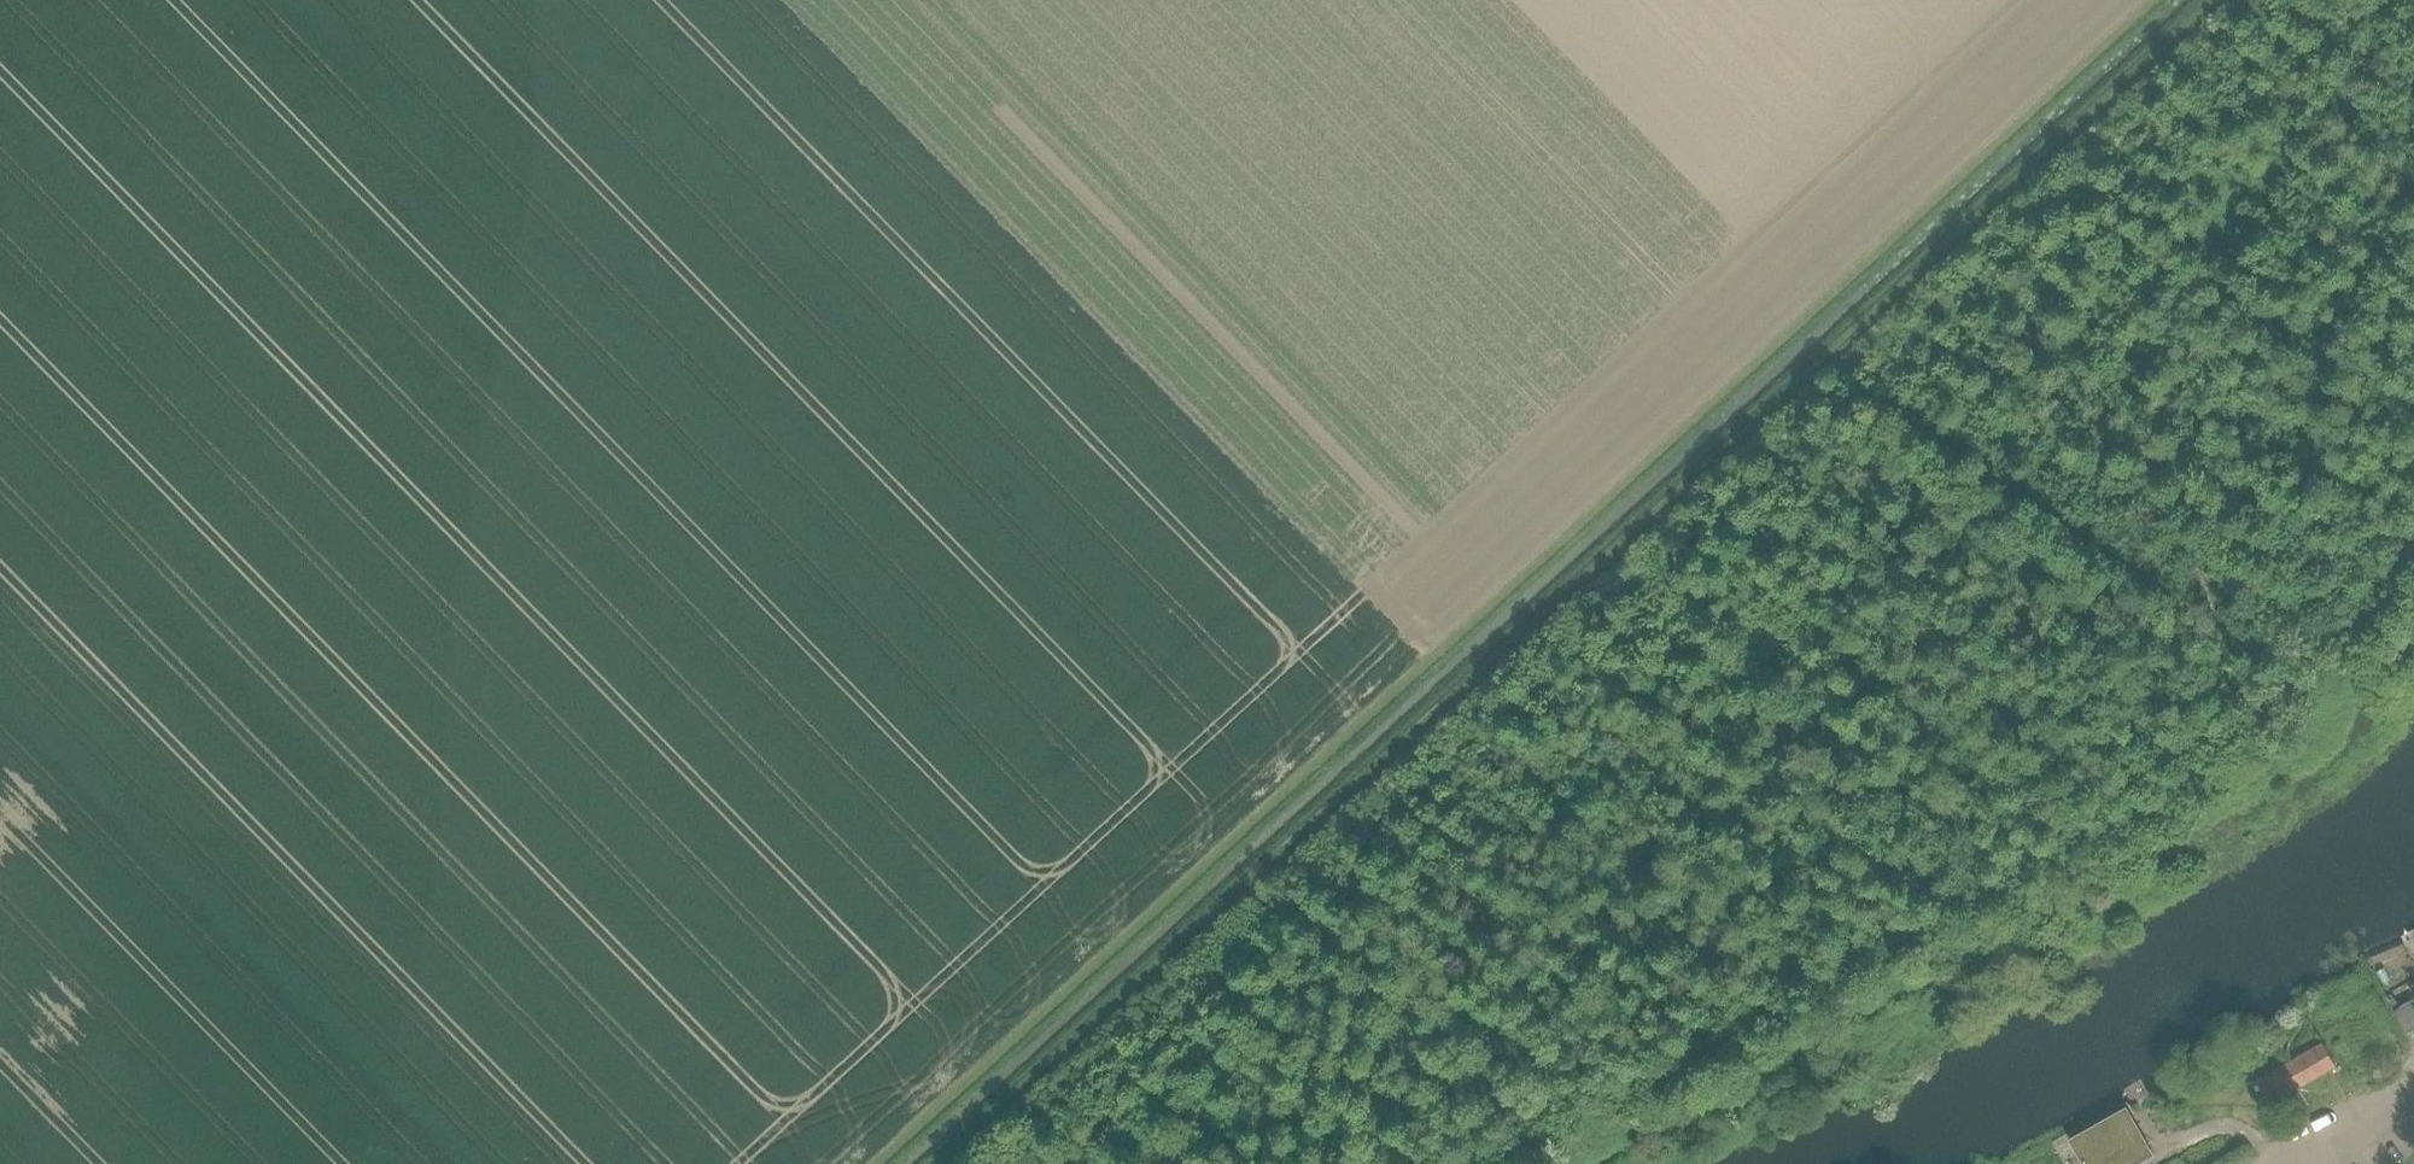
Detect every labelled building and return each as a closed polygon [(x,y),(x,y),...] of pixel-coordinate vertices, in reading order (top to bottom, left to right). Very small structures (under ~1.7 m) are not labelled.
[(2399,1005),(2413,1037),(2413,998),(2399,1005)] [(2277,1096),(2335,1062),(2323,1041),(2264,1074),(2277,1096)] [(2126,1108),(2071,1139),(2085,1163),(2129,1163),(2151,1152),(2126,1108)]
